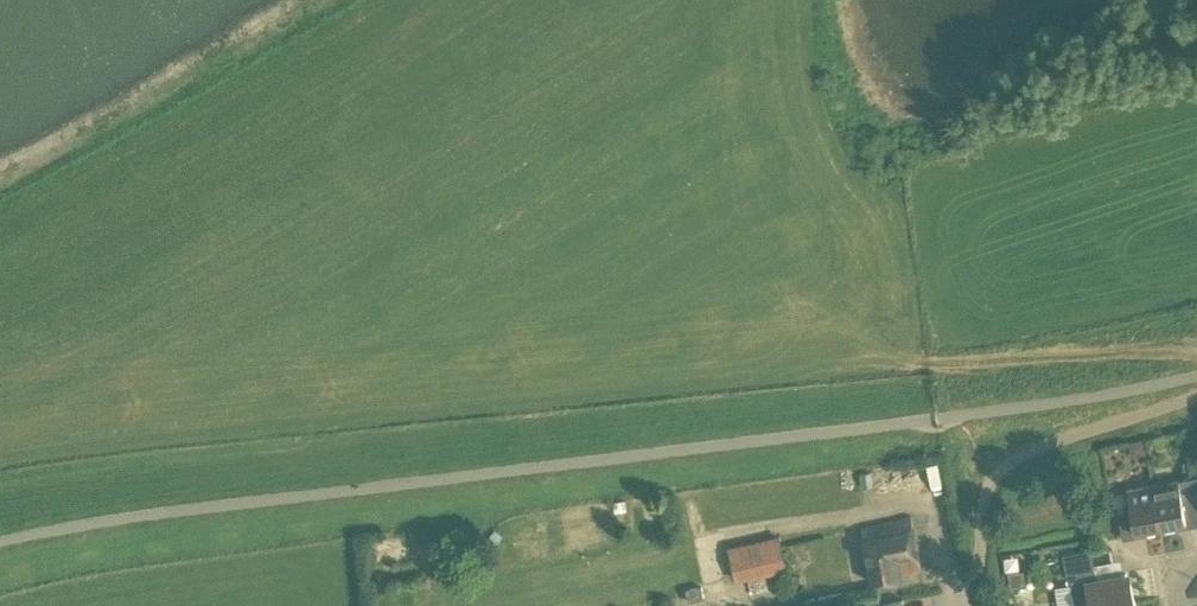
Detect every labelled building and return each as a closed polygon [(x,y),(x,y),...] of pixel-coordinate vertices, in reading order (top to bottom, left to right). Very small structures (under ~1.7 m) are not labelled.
[(1147,454),(1144,438),(1130,441),(1131,449),(1140,455),(1147,454)] [(1152,483),(1160,525),(1174,522),(1175,527),(1196,523),(1196,515),(1190,476),(1152,483)] [(1160,525),(1152,483),(1127,488),(1130,507),(1117,510),(1122,537),(1146,533),(1145,528),(1160,525)] [(901,573),(921,569),(910,517),(862,527),(873,583),(902,577),(901,573)] [(730,543),(738,577),(788,566),(781,532),(730,543)] [(1065,569),(1069,584),(1055,587),(1058,605),(1095,605),(1129,599),(1124,572),(1096,578),(1093,563),(1065,569)] [(1007,573),(1009,587),(1024,585),(1022,571),(1007,573)] [(796,585),(799,576),(788,573),(785,582),(796,585)] [(685,589),(688,603),(705,599),(702,586),(685,589)] [(837,593),(839,605),(857,605),(879,602),(876,586),(837,593)] [(804,599),(806,605),(839,605),(837,593),(804,599)] [(647,601),(648,605),(664,605),(661,597),(647,601)]
